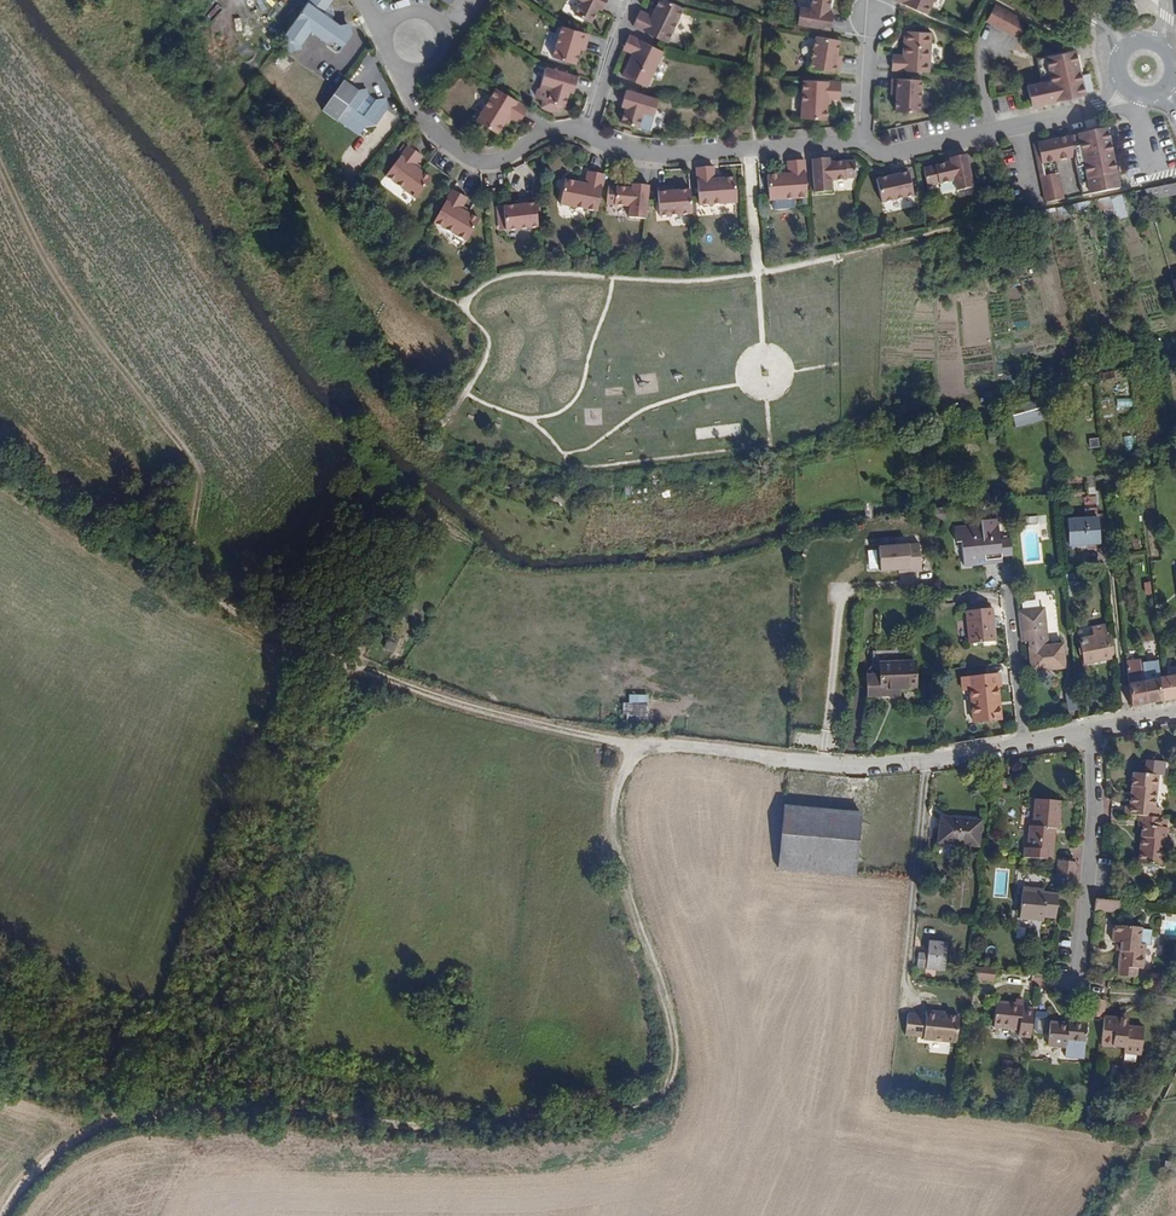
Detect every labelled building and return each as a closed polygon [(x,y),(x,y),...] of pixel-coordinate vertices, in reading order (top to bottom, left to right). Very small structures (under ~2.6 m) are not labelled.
[(285,33),(289,49),(302,47),(301,41),(311,26),(330,39),(330,43),(338,48),(343,47),(354,31),(354,27),(346,22),(342,22),(334,16),(336,14),(336,12),(336,10),(336,8),(334,2),(331,0),(308,0),(285,33)] [(572,10),(588,18),(593,7),(591,6),(592,2),(595,4),(599,6),(602,0),(577,0),(572,10)] [(642,10),(635,25),(669,42),(684,8),(668,0),(661,0),(657,9),(654,8),(651,14),(642,10)] [(827,25),(830,7),(826,7),(823,6),(823,2),(826,3),(827,0),(808,0),(807,3),(798,2),(796,4),(794,19),(827,25)] [(929,12),(934,0),(900,0),(929,12)] [(1029,23),(998,5),(989,20),(1021,38),(1029,23)] [(587,28),(558,20),(550,51),(573,58),(577,43),(579,36),(584,37),(587,28)] [(661,45),(626,28),(622,37),(632,42),(629,47),(619,68),(644,81),(661,45)] [(887,57),(887,67),(925,68),(926,29),(899,28),(898,52),(898,57),(887,57)] [(837,62),(839,54),(841,39),(817,36),(812,67),(841,72),(842,63),(837,62)] [(622,37),(620,42),(629,47),(632,42),(622,37)] [(1028,80),(1032,101),(1086,90),(1077,46),(1038,54),(1043,78),(1028,80)] [(576,70),(544,61),(539,77),(550,80),(546,95),(563,100),(566,89),(563,88),(564,83),(567,84),(572,86),(576,70)] [(357,84),(344,74),(322,105),(337,115),(338,114),(360,129),(365,120),(376,118),(387,102),(386,96),(380,91),(374,92),(372,95),(365,90),(367,87),(365,82),(357,84)] [(837,93),(838,76),(800,74),(798,112),(823,114),(823,100),(826,100),(826,93),(837,93)] [(888,76),(888,77),(888,85),(893,86),(892,94),(892,109),(916,110),(917,77),(888,76)] [(520,116),(529,101),(496,81),(476,114),(498,127),(504,115),(507,117),(511,110),(520,116)] [(651,109),(656,92),(623,82),(618,98),(622,100),(626,101),(624,105),(621,104),(618,116),(636,121),(641,106),(651,109)] [(742,134),(742,126),(731,126),(731,135),(742,134)] [(1083,192),(1120,186),(1109,126),(1078,132),(1079,133),(1059,137),(1062,152),(1061,152),(1062,157),(1075,154),(1083,192)] [(1056,158),(1062,157),(1061,152),(1062,152),(1059,137),(1052,138),(1056,158)] [(1035,141),(1046,198),(1064,195),(1056,158),(1052,138),(1035,141)] [(421,150),(408,140),(385,170),(415,193),(430,173),(420,165),(421,163),(415,158),(421,150)] [(975,181),(968,149),(952,152),(953,156),(953,159),(949,159),(948,156),(936,159),(925,161),(929,179),(940,177),(956,175),(958,184),(975,181)] [(768,194),(807,191),(804,153),(788,154),(788,165),(780,166),(780,168),(766,169),(768,194)] [(831,165),(831,161),(831,157),(814,158),(816,192),(834,190),(833,180),(848,178),(848,177),(858,177),(857,160),(835,161),(835,164),(831,165)] [(714,170),(713,160),(696,160),(699,198),(737,196),(736,171),(722,172),(722,169),(714,170)] [(913,189),(907,161),(897,163),(898,168),(891,169),(876,172),(880,195),(913,189)] [(597,205),(604,168),(587,165),(586,175),(578,173),(577,176),(564,174),(559,198),(597,205)] [(629,210),(646,211),(649,178),(632,177),(632,181),(631,184),(627,184),(627,180),(615,179),(607,179),(606,197),(613,198),(630,199),(629,210)] [(659,209),(692,206),(691,182),(675,183),(668,184),(667,179),(657,180),(659,209)] [(452,184),(433,217),(466,236),(479,214),(467,207),(468,205),(461,201),(466,192),(452,184)] [(538,219),(535,190),(525,191),(526,196),(518,197),(502,199),(497,200),(498,216),(504,215),(505,222),(505,223),(538,219)] [(1003,415),(1005,426),(1032,423),(1031,409),(1015,411),(1015,413),(1003,415)] [(1032,423),(1005,426),(1005,431),(1033,428),(1032,423)] [(1002,551),(1000,534),(998,515),(981,517),(981,521),(956,524),(958,541),(962,541),(965,566),(979,565),(979,560),(1003,556),(1002,551)] [(1093,519),(1063,522),(1066,546),(1096,543),(1093,519)] [(1041,562),(1040,552),(1032,552),(1031,540),(1023,541),(1025,564),(1041,562)] [(922,545),(913,546),(914,570),(923,569),(922,545)] [(913,546),(881,548),(883,572),(914,570),(913,546)] [(1061,583),(1064,602),(1074,600),(1071,582),(1061,583)] [(992,609),(966,612),(970,644),(996,642),(992,609)] [(1016,612),(1020,643),(1029,642),(1029,649),(1045,647),(1041,609),(1016,612)] [(1089,630),(1090,636),(1092,635),(1092,638),(1104,636),(1103,628),(1089,630)] [(1092,635),(1090,636),(1076,638),(1081,664),(1108,659),(1108,658),(1104,636),(1092,638),(1092,635)] [(1104,636),(1108,658),(1113,657),(1109,635),(1104,636)] [(395,652),(397,643),(387,641),(385,650),(395,652)] [(1061,646),(1052,647),(1053,654),(1062,654),(1061,646)] [(1045,647),(1029,649),(1031,671),(1063,668),(1062,654),(1053,654),(1052,647),(1045,647)] [(869,669),(870,675),(882,674),(881,664),(903,663),(903,656),(898,651),(875,652),(875,664),(869,669)] [(1142,660),(1126,662),(1132,708),(1147,705),(1142,665),(1142,660)] [(882,674),(870,675),(870,697),(901,696),(901,689),(917,689),(917,663),(903,663),(881,664),(882,674)] [(1142,665),(1147,705),(1156,703),(1162,702),(1160,679),(1158,663),(1142,665)] [(999,673),(962,677),(963,689),(971,688),(974,721),(1001,718),(997,685),(1001,685),(999,673)] [(1166,702),(1175,700),(1175,677),(1164,678),(1166,702)] [(1067,710),(1078,711),(1078,688),(1067,687),(1067,710)] [(647,721),(649,695),(631,695),(630,703),(624,703),(622,719),(647,721)] [(1126,804),(1125,814),(1138,816),(1159,818),(1160,808),(1154,808),(1159,776),(1134,772),(1130,805),(1126,804)] [(1024,847),(1023,857),(1052,860),(1055,828),(1059,829),(1062,801),(1036,799),(1034,825),(1030,825),(1028,847),(1024,847)] [(861,814),(785,808),(779,868),(855,876),(861,814)] [(1160,828),(1161,818),(1159,818),(1138,816),(1136,826),(1141,827),(1137,863),(1162,866),(1166,828),(1160,828)] [(960,822),(940,819),(938,843),(978,847),(981,821),(960,819),(960,822)] [(1074,886),(1077,862),(1058,860),(1055,884),(1058,885),(1074,886)] [(1045,919),(1055,920),(1057,894),(1044,893),(1045,884),(1024,882),(1020,919),(1045,922),(1045,919)] [(1117,901),(1110,900),(1095,899),(1094,909),(1116,912),(1117,901)] [(1110,941),(1114,942),(1119,943),(1118,951),(1115,975),(1133,977),(1134,967),(1141,968),(1143,946),(1137,945),(1139,930),(1139,929),(1111,925),(1110,941)] [(1148,931),(1139,930),(1137,945),(1143,946),(1146,947),(1148,931)] [(948,945),(929,942),(928,954),(918,953),(916,967),(945,970),(948,945)] [(974,969),(972,983),(992,985),(994,971),(974,969)] [(1170,1003),(1172,990),(1154,988),(1153,1001),(1170,1003)] [(1105,1016),(1107,1000),(1093,999),(1091,1016),(1105,1018),(1105,1016)] [(1018,1037),(1030,1039),(1033,1009),(1022,1007),(1022,1004),(1015,1004),(996,1001),(994,1028),(1018,1030),(1018,1037)] [(926,1015),(908,1014),(906,1034),(924,1036),(924,1034),(957,1036),(960,1011),(938,1009),(938,1011),(926,1010),(926,1015)] [(1105,1018),(1102,1045),(1127,1047),(1126,1053),(1143,1055),(1146,1027),(1129,1025),(1130,1019),(1122,1018),(1105,1016),(1105,1018)] [(1067,1023),(1050,1021),(1048,1045),(1065,1047),(1064,1056),(1083,1058),(1085,1044),(1087,1022),(1067,1020),(1067,1023)] [(556,1146),(552,1159),(561,1161),(565,1149),(556,1146)]
